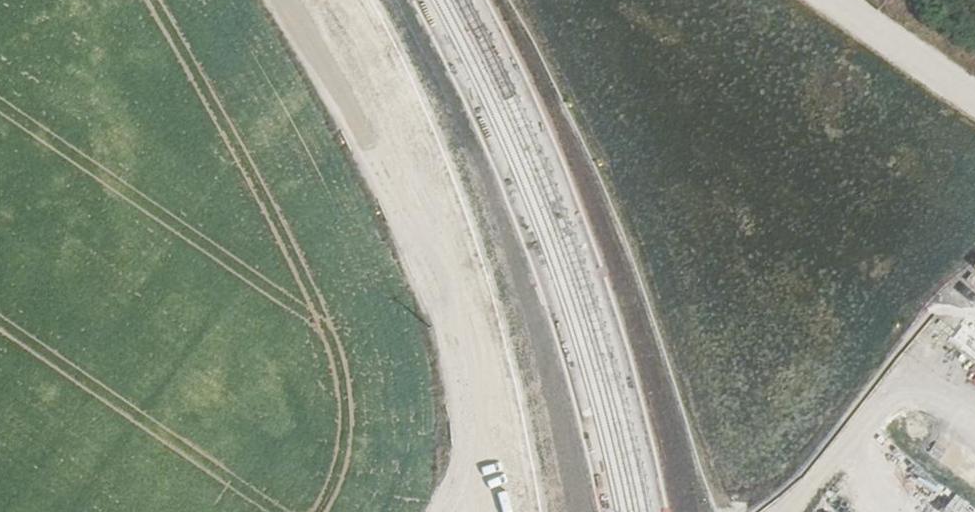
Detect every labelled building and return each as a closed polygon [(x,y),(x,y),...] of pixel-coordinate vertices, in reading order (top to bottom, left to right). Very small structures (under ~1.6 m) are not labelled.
[(928,452),(974,490),(974,448),(949,427),(928,452)] [(968,499),(945,484),(931,506),(940,511),(960,511),(968,499)]
